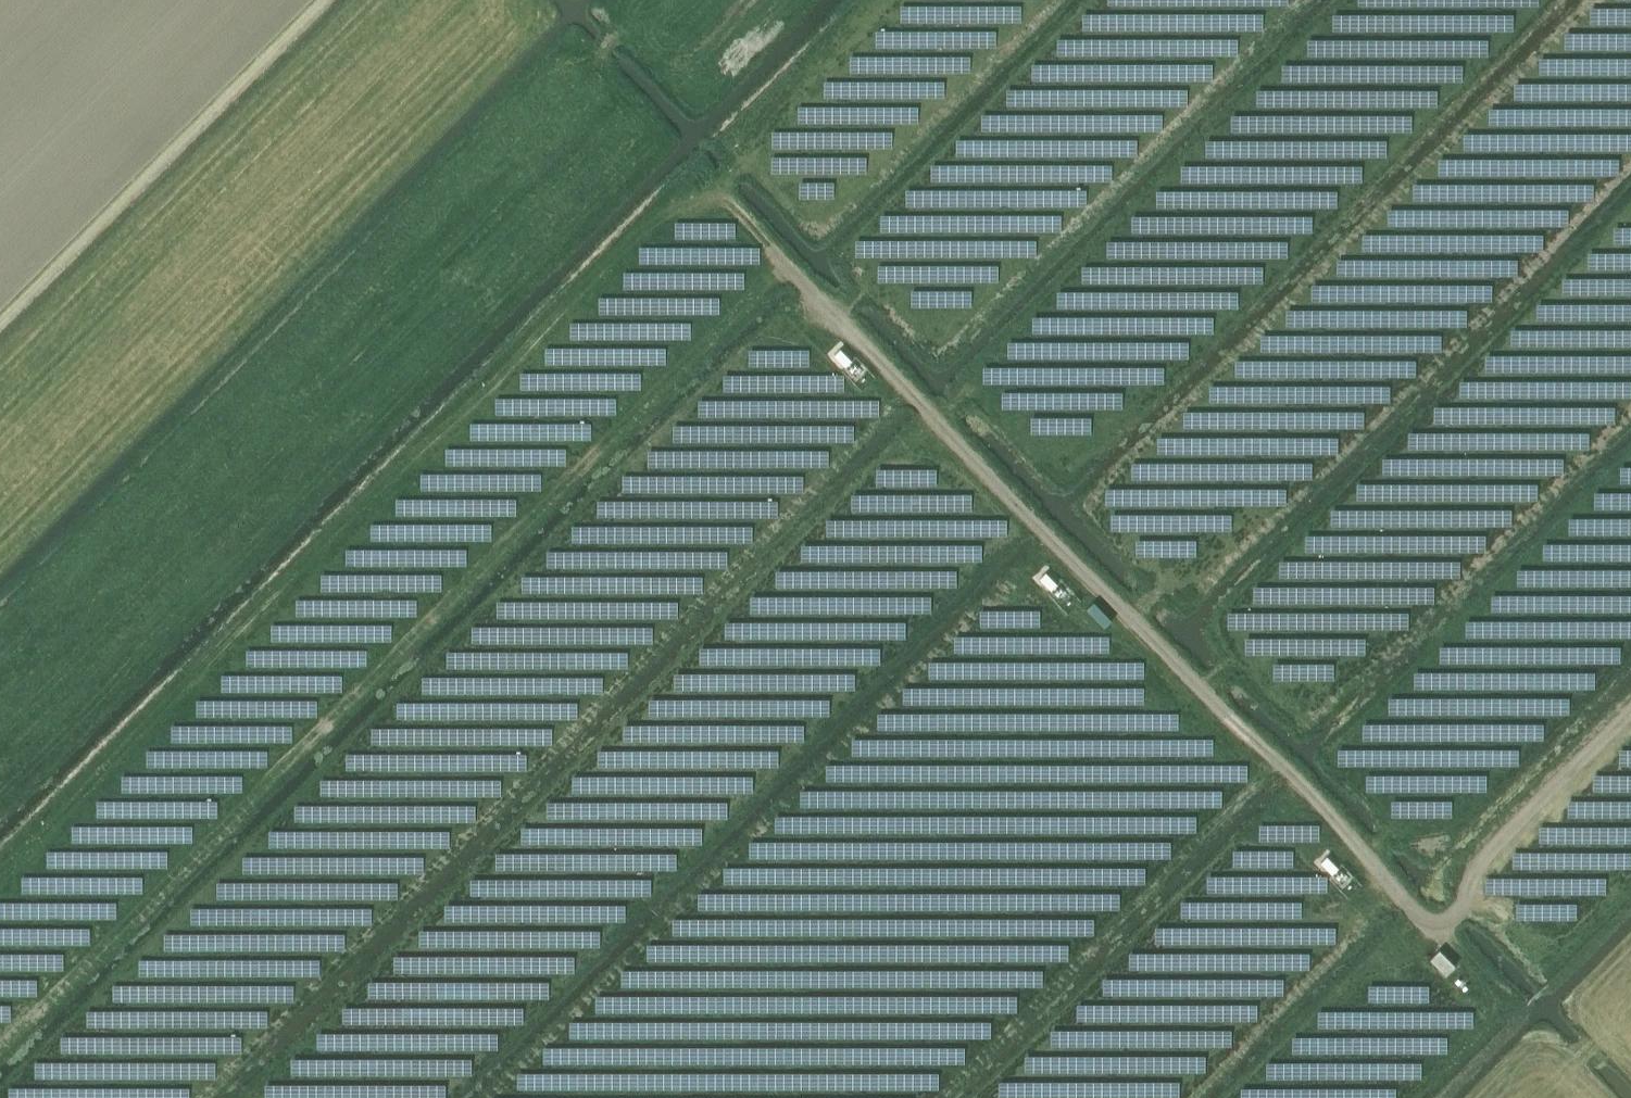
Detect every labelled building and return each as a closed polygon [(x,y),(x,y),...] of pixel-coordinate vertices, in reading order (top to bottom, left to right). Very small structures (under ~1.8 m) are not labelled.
[(852,360),(841,349),(834,355),(846,366),(852,360)] [(1057,583),(1045,571),(1039,577),(1051,589),(1057,583)] [(1331,872),(1338,866),(1327,854),(1320,861),(1331,872)] [(1454,965),(1438,948),(1428,958),(1445,974),(1454,965)]
